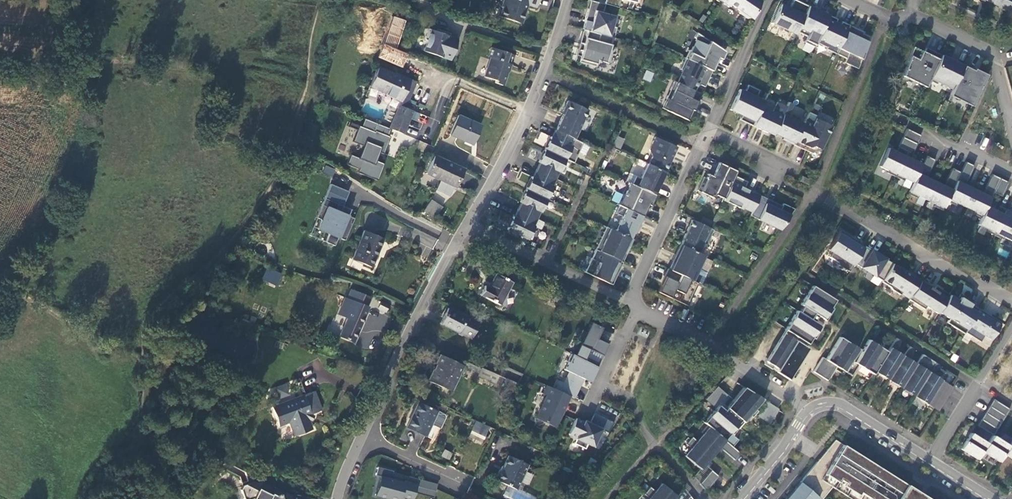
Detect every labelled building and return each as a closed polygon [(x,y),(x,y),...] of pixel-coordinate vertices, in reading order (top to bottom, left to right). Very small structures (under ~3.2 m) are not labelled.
[(502,7),(503,10),(501,18),(522,25),(526,12),(524,12),(527,5),(537,9),(540,0),(504,0),(502,7)] [(720,2),(730,9),(732,7),(740,13),(740,16),(748,21),(751,20),(754,22),(763,3),(758,0),(722,0),(720,2)] [(989,4),(1009,13),(1011,7),(1011,0),(991,0),(989,4)] [(782,7),(773,25),(797,37),(810,9),(795,2),(790,11),(782,7)] [(605,10),(593,7),(592,11),(589,11),(584,32),(614,40),(615,40),(618,30),(614,29),(616,19),(604,15),(605,10)] [(810,9),(797,37),(806,39),(807,48),(815,51),(817,46),(831,18),(810,9)] [(408,53),(397,50),(406,20),(393,16),(379,59),(404,67),(408,53)] [(851,30),(831,18),(817,46),(837,58),(851,30)] [(425,38),(425,50),(452,59),(459,38),(431,27),(425,38)] [(873,42),(851,30),(837,58),(860,72),(873,42)] [(614,40),(584,32),(576,58),(581,59),(579,65),(597,69),(598,65),(601,65),(601,64),(610,66),(614,53),(611,53),(614,40)] [(723,52),(698,35),(696,40),(697,44),(693,52),(690,53),(686,61),(713,73),(719,60),(723,52)] [(515,55),(493,47),(489,58),(491,58),(484,77),(495,81),(494,83),(501,85),(509,65),(511,66),(515,55)] [(914,49),(903,78),(923,88),(924,85),(928,87),(927,90),(931,81),(943,58),(931,52),(930,54),(926,53),(925,54),(914,49)] [(931,81),(943,86),(944,84),(955,89),(965,69),(943,58),(931,81)] [(713,73),(686,61),(678,83),(703,95),(713,73)] [(400,72),(400,73),(379,64),(370,83),(386,90),(385,91),(402,99),(412,77),(400,72)] [(955,97),(975,106),(988,79),(965,69),(955,89),(952,95),(955,97)] [(646,70),(642,79),(650,82),(654,73),(646,70)] [(418,80),(412,77),(402,99),(400,103),(406,106),(418,80)] [(678,83),(664,113),(689,123),(703,95),(678,83)] [(761,93),(749,87),(746,94),(740,92),(731,112),(743,118),(741,122),(754,128),(762,110),(765,103),(757,100),(761,93)] [(955,97),(954,100),(973,109),(975,106),(955,97)] [(406,106),(400,103),(389,126),(389,127),(402,132),(412,109),(406,106)] [(589,112),(569,104),(557,133),(576,141),(589,112)] [(762,110),(754,128),(776,138),(786,116),(791,107),(777,107),(773,113),(762,110)] [(480,125),(458,115),(449,135),(472,145),(480,125)] [(822,152),(833,129),(817,121),(818,119),(810,115),(805,126),(794,147),(812,156),(822,152)] [(786,116),(776,138),(794,147),(805,126),(786,116)] [(430,144),(438,126),(432,124),(424,142),(430,144)] [(540,131),(535,142),(544,146),(549,135),(540,131)] [(922,138),(908,131),(904,139),(918,146),(922,138)] [(576,141),(557,133),(546,152),(567,161),(576,141)] [(621,149),(625,139),(617,136),(613,146),(621,149)] [(656,139),(650,152),(653,160),(650,167),(666,174),(678,149),(656,139)] [(918,146),(904,139),(899,149),(904,151),(909,154),(906,159),(911,161),(918,146)] [(529,157),(538,159),(540,151),(532,148),(529,157)] [(897,154),(889,151),(880,169),(889,173),(888,175),(896,179),(906,159),(901,156),(897,154)] [(567,161),(546,152),(537,172),(558,181),(567,161)] [(455,187),(464,169),(434,155),(426,174),(455,187)] [(936,162),(927,158),(923,167),(919,176),(924,178),(926,173),(930,175),(936,162)] [(896,179),(905,183),(906,181),(915,185),(919,176),(923,167),(911,161),(906,159),(896,179)] [(975,168),(967,164),(962,175),(958,183),(963,186),(965,181),(968,182),(975,168)] [(705,179),(698,193),(714,201),(716,197),(725,201),(736,178),(738,173),(720,165),(714,179),(709,176),(707,181),(705,179)] [(637,179),(633,186),(655,197),(666,174),(650,167),(649,166),(642,181),(637,179)] [(962,175),(953,171),(947,183),(951,185),(949,190),(953,193),(958,183),(962,175)] [(558,181),(537,172),(528,192),(548,201),(558,181)] [(915,185),(909,197),(918,201),(919,198),(927,202),(936,184),(927,180),(924,178),(919,176),(915,185)] [(1001,181),(993,177),(986,191),(989,192),(987,197),(992,200),(994,195),(1001,181)] [(725,201),(724,203),(743,212),(744,210),(753,215),(761,198),(745,191),(741,189),(744,182),(736,178),(725,201)] [(803,179),(801,184),(809,188),(811,183),(803,179)] [(1009,185),(1001,181),(994,195),(1003,199),(1009,185)] [(953,193),(948,204),(957,208),(958,206),(966,210),(975,192),(966,187),(963,186),(958,183),(953,193)] [(349,192),(331,184),(310,235),(334,245),(338,238),(345,241),(354,218),(341,213),(349,192)] [(643,219),(655,197),(633,186),(629,184),(619,208),(643,219)] [(936,206),(935,209),(944,213),(948,204),(953,193),(949,190),(945,188),(936,184),(927,202),(936,206)] [(611,201),(619,204),(623,194),(615,191),(611,201)] [(548,201),(528,192),(519,212),(539,221),(548,201)] [(975,192),(966,210),(974,214),(973,216),(982,220),(988,209),(992,200),(987,197),(984,196),(975,192)] [(772,209),(774,204),(761,198),(753,215),(761,218),(759,222),(781,232),(796,211),(784,206),(783,208),(781,213),(772,209)] [(435,219),(442,207),(430,200),(423,212),(435,219)] [(783,208),(774,204),(772,209),(781,213),(783,208)] [(643,219),(619,208),(616,216),(623,220),(617,233),(634,240),(643,219)] [(982,220),(979,227),(988,231),(986,233),(995,238),(1007,212),(1003,209),(1000,215),(997,213),(988,209),(982,220)] [(519,212),(509,233),(529,243),(539,221),(519,212)] [(1011,243),(1011,220),(1010,219),(1011,215),(1011,214),(1007,212),(995,238),(1004,242),(1005,240),(1011,243)] [(700,256),(704,246),(708,247),(715,232),(693,222),(681,247),(700,256)] [(608,228),(596,252),(624,265),(634,240),(617,233),(608,228)] [(372,268),(384,239),(364,230),(351,260),(372,268)] [(841,233),(829,252),(834,255),(831,260),(839,265),(840,268),(850,274),(856,266),(866,249),(858,244),(857,246),(848,240),(849,238),(841,233)] [(681,247),(672,271),(694,282),(705,258),(681,247)] [(894,266),(866,249),(856,266),(883,284),(894,266)] [(624,265),(596,252),(586,275),(613,287),(624,265)] [(921,283),(894,266),(883,284),(891,290),(893,292),(901,297),(902,296),(910,302),(921,283)] [(262,280),(278,286),(282,273),(266,268),(262,280)] [(672,271),(659,295),(670,302),(675,293),(684,297),(681,305),(689,309),(700,288),(694,282),(672,271)] [(500,305),(511,283),(495,274),(488,288),(485,286),(480,295),(500,305)] [(951,298),(921,283),(910,302),(940,315),(951,298)] [(814,288),(802,308),(804,309),(800,314),(798,313),(786,333),(787,333),(796,338),(807,345),(809,347),(813,340),(821,328),(812,322),(809,320),(812,314),(825,322),(832,309),(837,303),(814,288)] [(372,297),(352,290),(349,298),(346,297),(338,316),(348,320),(340,338),(354,344),(371,307),(368,306),(372,297)] [(959,303),(951,298),(940,315),(950,321),(948,325),(965,336),(966,335),(969,329),(980,312),(965,302),(963,305),(959,303)] [(390,307),(383,303),(379,309),(386,313),(390,307)] [(479,323),(448,308),(440,324),(471,339),(479,323)] [(828,324),(835,312),(832,309),(825,322),(828,324)] [(969,329),(976,333),(972,339),(981,345),(985,338),(992,343),(1003,326),(990,318),(989,320),(987,318),(988,316),(980,312),(969,329)] [(591,326),(585,338),(581,348),(590,353),(604,359),(609,347),(597,342),(602,331),(591,326)] [(824,329),(821,328),(813,340),(816,342),(824,329)] [(969,329),(966,335),(972,339),(976,333),(969,329)] [(805,348),(794,341),(796,338),(787,333),(768,364),(790,379),(808,350),(807,349),(805,348)] [(794,341),(805,348),(807,345),(796,338),(794,341)] [(841,340),(827,362),(824,360),(815,374),(829,383),(834,375),(831,374),(835,367),(837,369),(852,379),(859,368),(855,365),(856,365),(853,363),(860,352),(841,340)] [(902,343),(897,341),(891,351),(895,353),(902,343)] [(876,374),(889,354),(870,342),(863,353),(855,365),(859,368),(875,377),(876,374)] [(914,351),(910,349),(904,359),(908,362),(914,351)] [(889,354),(876,374),(890,382),(904,359),(895,353),(891,351),(889,354)] [(604,359),(590,353),(586,362),(599,369),(604,359)] [(428,381),(452,391),(464,367),(461,365),(440,355),(435,364),(437,365),(435,370),(434,369),(428,381)] [(928,360),(923,357),(917,367),(921,370),(928,360)] [(904,359),(890,382),(902,390),(917,367),(908,362),(904,359)] [(464,367),(479,374),(482,368),(464,360),(461,365),(464,367)] [(940,368),(936,365),(930,375),(934,378),(940,368)] [(921,370),(917,367),(902,390),(916,398),(930,375),(921,370)] [(495,384),(499,376),(482,368),(479,374),(478,376),(495,384)] [(930,375),(916,398),(929,406),(932,401),(936,395),(939,389),(943,383),(934,378),(930,375)] [(514,392),(518,384),(506,379),(502,387),(514,392)] [(280,399),(292,394),(287,382),(275,387),(280,399)] [(939,389),(950,396),(954,390),(952,389),(943,383),(939,389)] [(248,404),(256,389),(248,385),(241,400),(248,404)] [(570,399),(551,389),(537,420),(556,429),(570,399)] [(728,397),(718,389),(706,402),(717,411),(720,408),(728,397)] [(936,395),(946,402),(950,396),(939,389),(936,395)] [(726,442),(742,423),(745,425),(764,402),(745,390),(726,413),(720,408),(717,411),(705,425),(708,427),(726,442)] [(322,410),(315,391),(272,407),(279,427),(289,423),(295,437),(312,430),(308,420),(311,414),(322,410)] [(932,401),(943,407),(946,402),(936,395),(932,401)] [(938,412),(939,413),(943,407),(932,401),(929,406),(938,412)] [(1011,412),(995,402),(990,408),(1007,419),(1011,412)] [(445,416),(417,403),(406,426),(434,440),(445,416)] [(767,404),(758,419),(771,426),(780,411),(767,404)] [(1007,419),(990,408),(986,415),(1003,425),(1007,419)] [(579,420),(569,435),(586,452),(603,432),(610,435),(615,425),(597,415),(590,427),(588,433),(579,420)] [(1003,425),(986,415),(982,421),(998,432),(1003,425)] [(982,421),(978,428),(994,438),(998,432),(982,421)] [(489,428),(475,422),(471,430),(484,436),(489,428)] [(702,435),(704,437),(698,444),(713,457),(720,449),(722,447),(726,450),(724,453),(736,463),(742,456),(726,442),(708,427),(702,435)] [(972,435),(962,452),(979,462),(984,454),(989,446),(972,435)] [(984,454),(1000,464),(1005,456),(1010,448),(994,438),(989,446),(984,454)] [(687,447),(692,451),(686,458),(701,471),(701,472),(705,467),(713,457),(698,444),(693,439),(687,447)] [(837,443),(801,485),(818,498),(825,498),(833,489),(822,482),(844,447),(837,443)] [(858,456),(844,447),(822,482),(833,489),(849,498),(914,498),(855,462),(858,456)] [(449,460),(452,453),(444,449),(441,456),(449,460)] [(516,489),(527,465),(509,456),(502,469),(501,468),(496,480),(516,489)] [(858,456),(855,462),(914,498),(927,498),(858,456)] [(712,473),(705,467),(701,472),(701,471),(694,479),(701,487),(712,473)] [(720,479),(712,473),(701,487),(707,494),(714,486),(720,479)] [(417,488),(396,479),(393,486),(394,487),(389,498),(412,498),(417,488)] [(276,487),(276,489),(263,482),(261,486),(255,483),(244,486),(242,490),(245,498),(299,498),(276,487)] [(801,485),(791,496),(789,498),(818,498),(801,485)] [(651,489),(645,496),(648,498),(678,498),(663,486),(656,494),(651,489)] [(685,491),(678,498),(690,498),(691,498),(685,491)]
